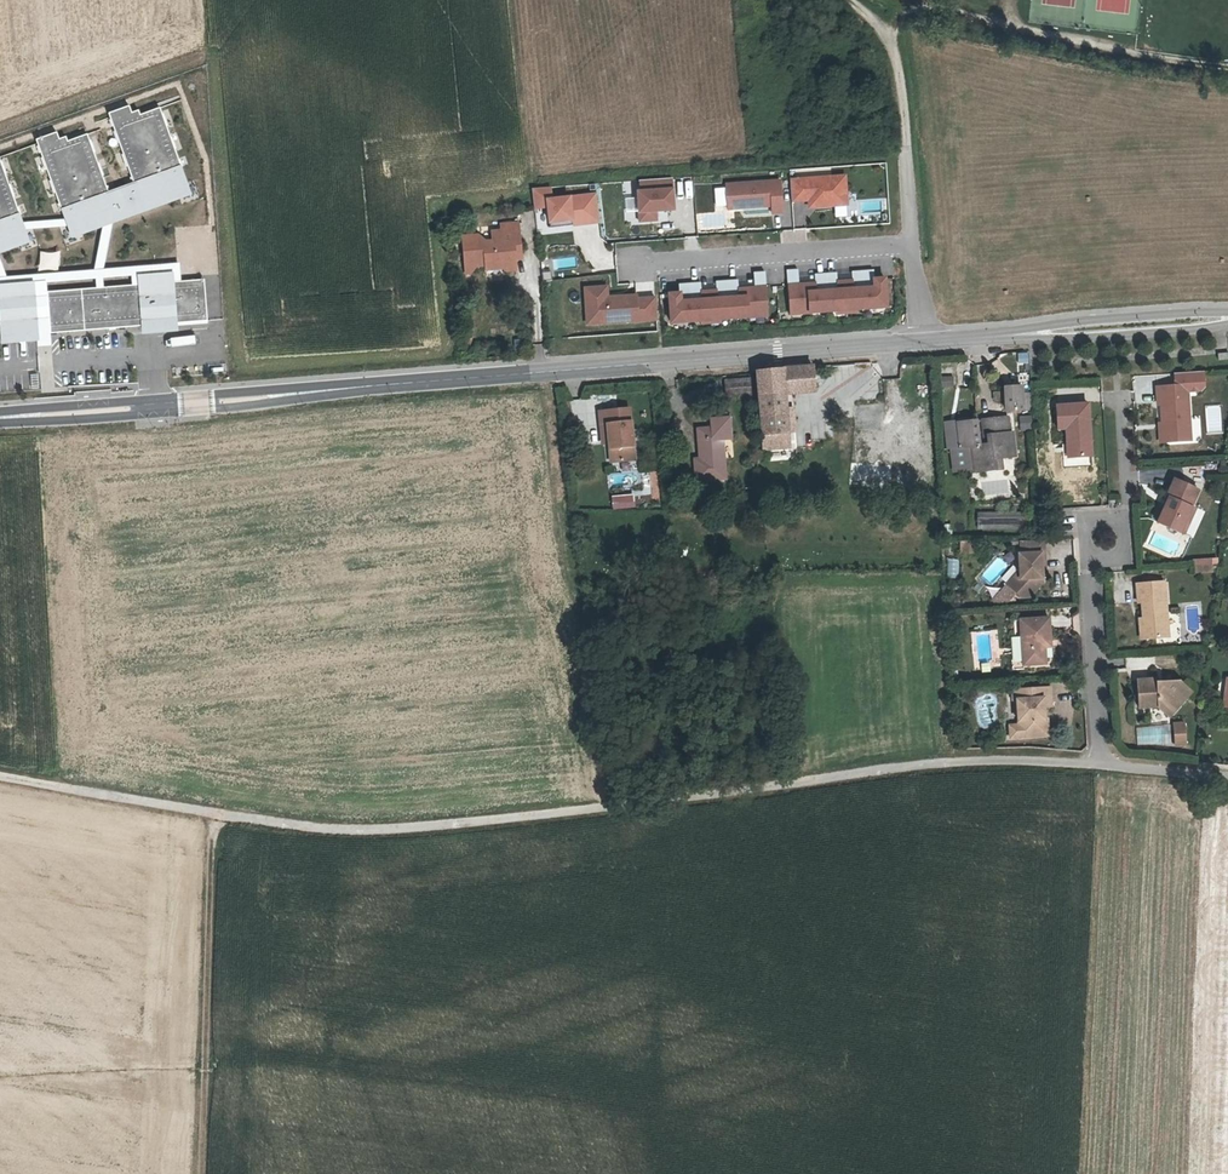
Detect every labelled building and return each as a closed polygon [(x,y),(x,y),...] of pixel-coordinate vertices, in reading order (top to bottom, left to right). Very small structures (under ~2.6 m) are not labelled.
[(57,134),(36,142),(62,212),(63,212),(66,219),(68,226),(73,238),(95,229),(93,226),(110,220),(165,199),(167,204),(189,196),(180,170),(181,169),(160,110),(140,117),(133,119),(132,115),(129,108),(108,115),(134,186),(109,195),(87,136),(67,143),(61,146),(59,141),(57,134)] [(1,246),(3,251),(25,243),(20,230),(17,223),(15,217),(17,216),(0,169),(0,247),(1,246)] [(845,176),(790,180),(792,202),(809,201),(815,200),(816,207),(847,205),(845,176)] [(671,179),(639,182),(640,193),(637,193),(639,222),(656,221),(655,212),(673,211),(671,179)] [(780,181),(726,185),(728,209),(772,206),(772,213),(783,212),(780,181)] [(549,188),(531,190),(534,209),(547,208),(549,227),(563,225),(563,222),(570,221),(571,226),(590,224),(586,196),(551,201),(549,188)] [(599,223),(595,195),(586,196),(590,224),(599,223)] [(66,219),(17,223),(20,230),(68,226),(66,219)] [(509,272),(509,260),(509,251),(519,250),(518,226),(500,226),(500,231),(491,232),(491,241),(483,241),(483,239),(477,233),(461,233),(462,270),(467,270),(473,264),(481,263),(486,268),(498,268),(502,272),(509,272)] [(57,271),(59,252),(40,250),(37,268),(57,271)] [(577,258),(554,259),(554,269),(577,268),(577,258)] [(206,323),(203,281),(180,283),(180,280),(179,265),(99,270),(0,276),(0,336),(206,323)] [(798,270),(787,271),(790,315),(887,307),(885,279),(874,279),(874,270),(852,272),(853,281),(837,282),(837,273),(815,275),(816,284),(799,285),(798,270)] [(669,295),(671,324),(768,317),(765,273),(754,274),(755,289),(739,290),(738,281),(716,282),(717,291),(701,293),(701,284),(679,285),(680,294),(669,295)] [(613,274),(603,276),(605,287),(615,285),(613,274)] [(597,289),(585,290),(587,326),(657,320),(655,299),(636,300),(636,296),(598,299),(597,289)] [(812,367),(771,370),(773,394),(783,393),(813,391),(812,367)] [(773,394),(771,370),(757,372),(763,451),(787,450),(783,393),(773,394)] [(728,377),(730,394),(751,393),(749,375),(728,377)] [(955,385),(953,375),(939,377),(941,387),(955,385)] [(1006,412),(1031,411),(1030,395),(1021,395),(1021,388),(1005,388),(1006,412)] [(1163,409),(1164,425),(1165,444),(1193,443),(1190,391),(1159,393),(1160,409),(1163,409)] [(883,426),(881,402),(854,404),(855,428),(883,426)] [(1068,431),(1069,446),(1075,445),(1077,458),(1095,457),(1090,405),(1058,407),(1060,432),(1068,431)] [(600,411),(602,424),(608,423),(611,449),(612,461),(635,459),(630,409),(600,411)] [(1032,430),(1031,415),(1018,415),(1019,431),(1032,430)] [(724,425),(725,437),(737,436),(735,416),(718,417),(719,425),(724,425)] [(1000,458),(1007,458),(1021,457),(1019,432),(1015,432),(1014,417),(988,419),(990,436),(994,436),(994,444),(979,444),(972,444),(976,471),(1001,469),(1000,458)] [(972,444),(979,444),(979,422),(946,422),(946,449),(951,452),(951,474),(973,474),(972,444)] [(608,423),(602,424),(604,449),(611,449),(608,423)] [(703,427),(705,456),(700,456),(702,477),(728,475),(725,437),(724,425),(719,425),(703,427)] [(893,487),(892,463),(849,463),(849,487),(893,487)] [(1167,499),(1170,500),(1174,502),(1171,509),(1166,508),(1159,526),(1180,535),(1184,524),(1189,526),(1195,512),(1192,510),(1198,493),(1174,483),(1167,499)] [(635,504),(634,493),(611,495),(612,506),(635,504)] [(1027,516),(981,517),(982,530),(1028,529),(1027,516)] [(1185,537),(1189,526),(1184,524),(1180,535),(1185,537)] [(1044,566),(1048,566),(1047,543),(1043,544),(1024,544),(1014,544),(1014,551),(1024,550),(1025,555),(1021,556),(1022,571),(1023,580),(1014,589),(1025,599),(1032,599),(1045,585),(1044,575),(1044,566)] [(981,555),(980,545),(965,546),(965,556),(981,555)] [(1023,580),(1022,571),(1009,584),(1014,589),(1023,580)] [(1168,588),(1141,590),(1142,608),(1145,608),(1147,644),(1172,643),(1168,588)] [(1049,668),(1048,652),(1047,646),(1053,645),(1051,622),(1022,625),(1026,670),(1049,668)] [(1184,700),(1190,693),(1182,687),(1166,687),(1163,690),(1160,690),(1159,686),(1140,686),(1142,714),(1162,714),(1177,724),(1187,710),(1184,700)] [(1184,700),(1187,710),(1196,698),(1190,693),(1184,700)] [(1016,698),(1016,706),(1021,709),(1022,731),(1020,735),(1021,748),(1049,747),(1049,740),(1051,739),(1051,730),(1048,730),(1048,725),(1047,725),(1046,714),(1055,713),(1053,695),(1016,698)] [(1022,731),(1011,731),(1011,736),(1012,749),(1021,748),(1020,735),(1022,731)]
